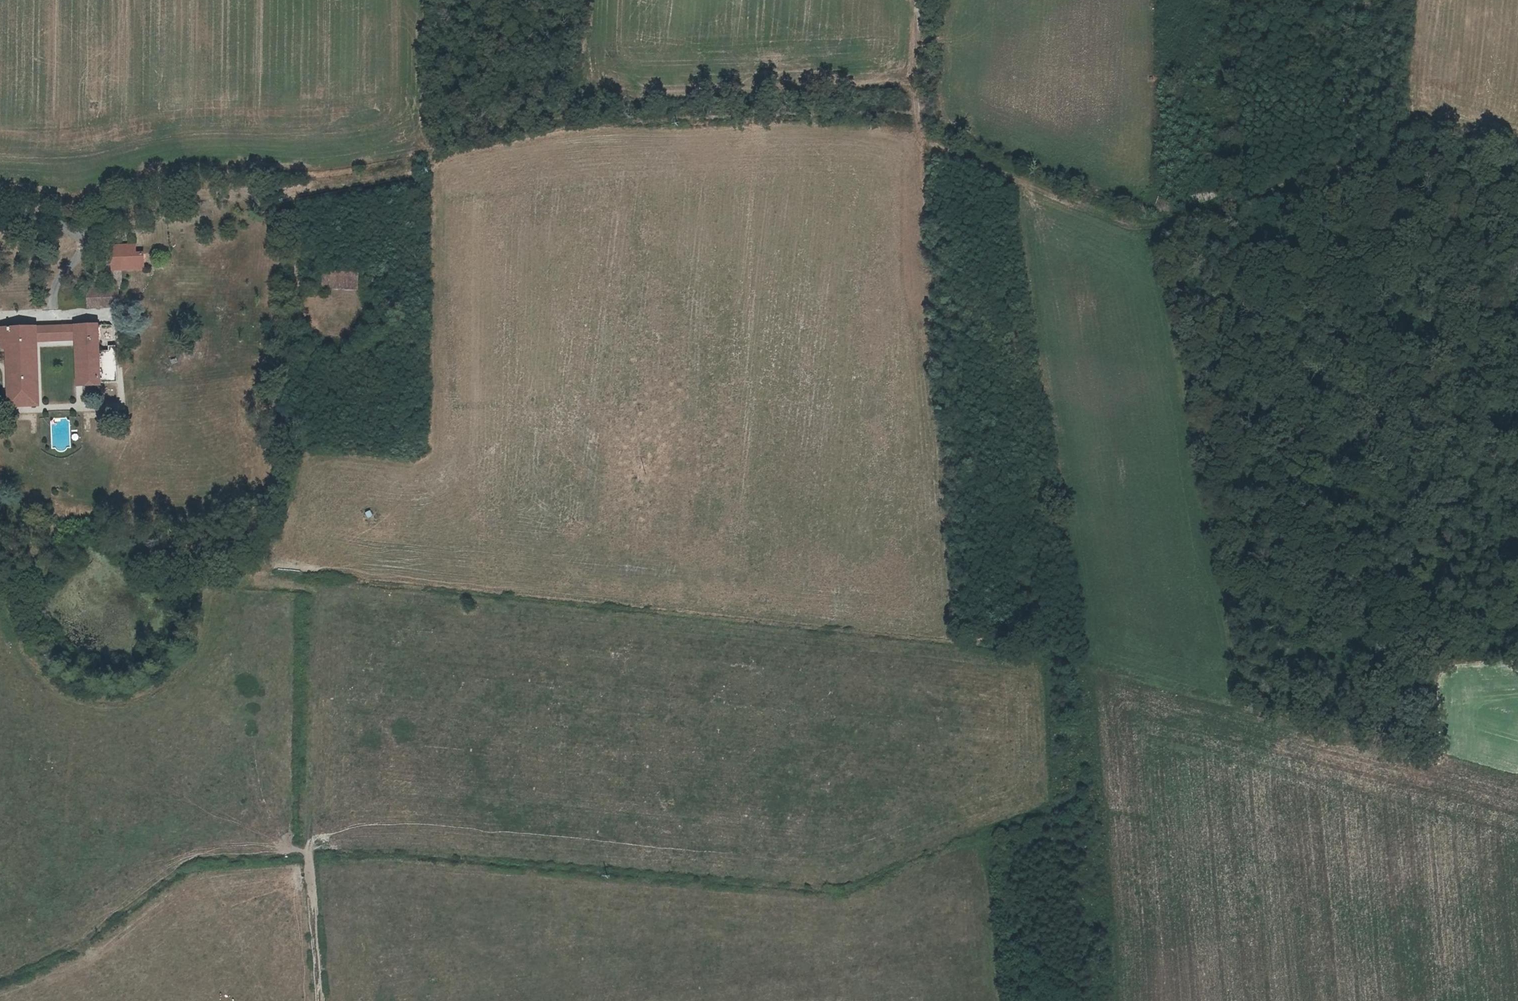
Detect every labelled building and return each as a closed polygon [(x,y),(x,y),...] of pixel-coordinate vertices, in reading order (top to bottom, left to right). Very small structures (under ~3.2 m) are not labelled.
[(157,260),(149,260),(141,260),(141,249),(125,249),(125,274),(134,273),(157,273),(157,260)] [(141,260),(149,260),(149,249),(141,249),(141,260)] [(134,273),(125,274),(125,292),(128,292),(134,292),(134,273)] [(98,307),(107,307),(107,292),(98,292),(98,307)] [(128,307),(128,292),(125,292),(109,292),(109,307),(128,307)] [(40,341),(41,328),(0,327),(0,341),(19,340),(19,349),(19,388),(19,402),(40,402),(40,341)] [(41,328),(40,341),(87,340),(87,328),(52,328),(41,328)] [(107,328),(87,328),(87,340),(87,362),(107,363),(107,328)] [(0,341),(0,349),(19,349),(19,340),(0,341)] [(107,363),(87,362),(87,386),(107,386),(107,385),(107,363)]
